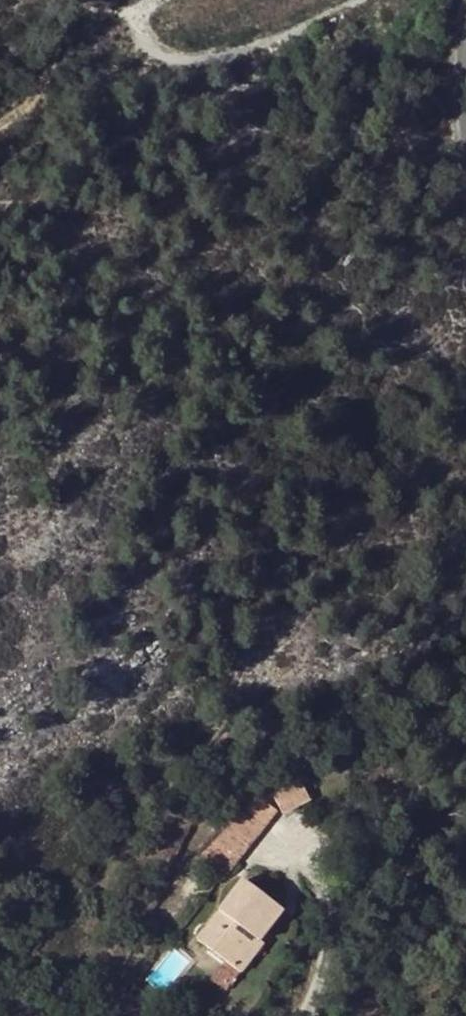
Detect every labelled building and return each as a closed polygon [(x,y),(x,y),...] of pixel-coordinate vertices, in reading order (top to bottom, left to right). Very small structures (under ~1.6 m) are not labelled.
[(298,779),(299,782),(308,796),(314,792),(318,785),(318,777),(315,773),(307,779),(305,775),(298,779)] [(273,795),(283,815),(302,805),(310,801),(308,796),(299,782),(273,795)] [(269,787),(257,797),(265,803),(273,795),(269,787)] [(277,811),(265,803),(257,797),(217,839),(240,859),(277,811)] [(197,941),(226,964),(240,974),(264,945),(261,943),(284,912),(243,881),(197,941)] [(227,991),(240,974),(226,964),(213,981),(227,991)]
